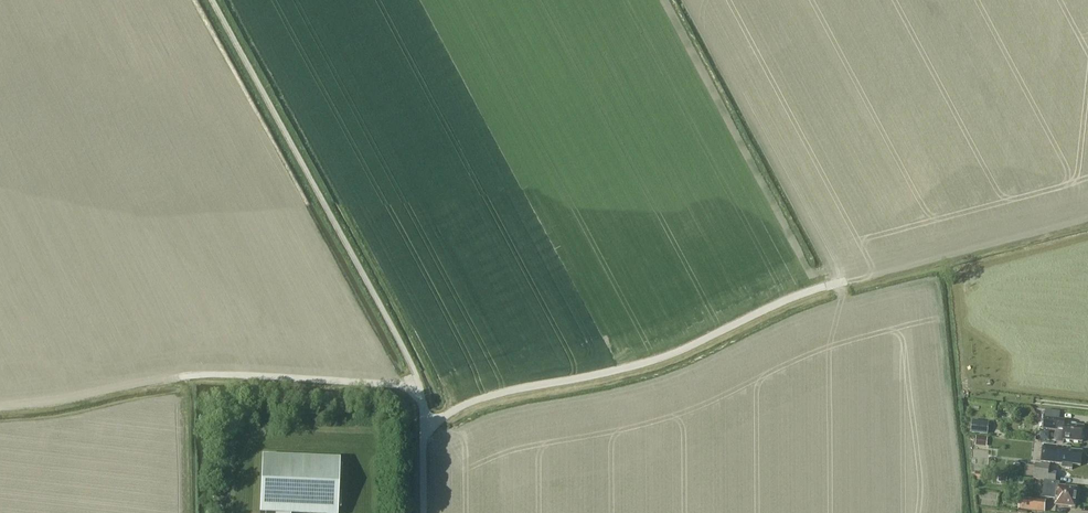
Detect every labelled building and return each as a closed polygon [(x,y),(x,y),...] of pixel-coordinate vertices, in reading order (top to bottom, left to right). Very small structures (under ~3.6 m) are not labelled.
[(1028,420),(1028,410),(1010,409),(1009,418),(1028,420)] [(1044,429),(1057,431),(1057,432),(1055,434),(1054,439),(1057,443),(1064,444),(1064,440),(1082,443),(1084,427),(1076,426),(1076,425),(1065,424),(1066,421),(1060,420),(1060,412),(1046,411),(1044,429)] [(989,427),(973,425),(972,434),(988,435),(989,427)] [(987,448),(988,438),(976,437),(975,447),(987,448)] [(1071,449),(1044,446),(1042,464),(1063,466),(1063,470),(1073,471),(1073,467),(1081,468),(1083,454),(1071,452),(1071,449)] [(340,460),(262,457),(260,512),(337,512),(340,460)] [(1057,475),(1048,474),(1049,466),(1036,464),(1034,479),(1056,482),(1057,475)] [(1059,484),(1045,482),(1043,498),(1057,499),(1056,505),(1075,508),(1075,506),(1076,505),(1077,501),(1076,500),(1077,490),(1058,488),(1059,484)] [(1036,512),(1037,501),(1019,499),(1018,510),(1036,512)]
